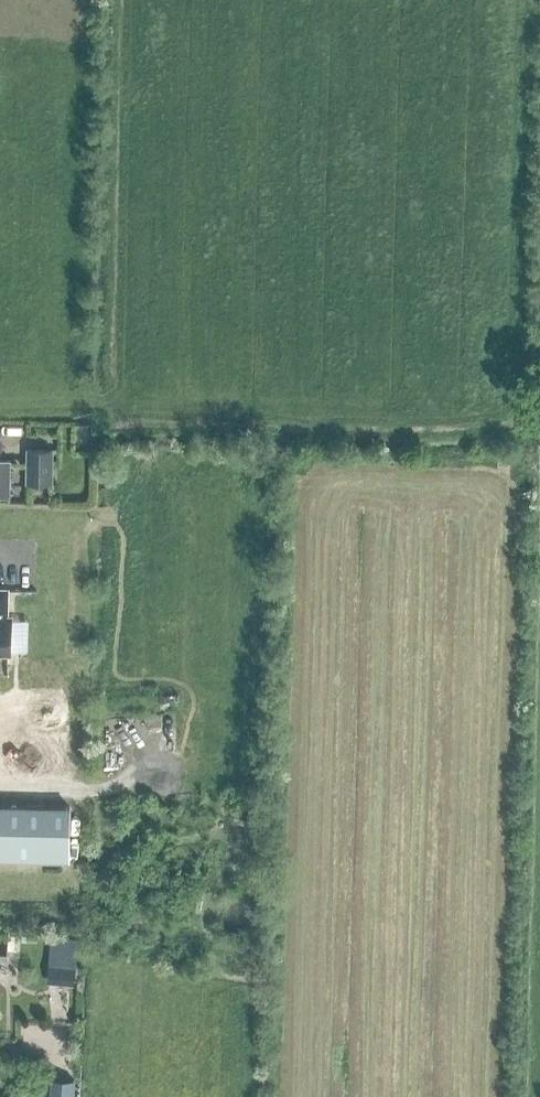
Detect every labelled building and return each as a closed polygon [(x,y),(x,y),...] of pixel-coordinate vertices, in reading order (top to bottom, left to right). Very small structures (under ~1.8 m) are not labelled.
[(28,450),(28,483),(53,483),(53,450),(28,450)] [(11,498),(11,460),(0,460),(0,498),(11,498)] [(10,652),(11,617),(5,617),(6,589),(0,589),(0,652),(10,652)] [(68,860),(69,807),(0,805),(0,859),(68,860)] [(46,983),(73,986),(78,938),(50,935),(46,983)] [(73,1080),(51,1079),(50,1096),(72,1096),(73,1080)]
